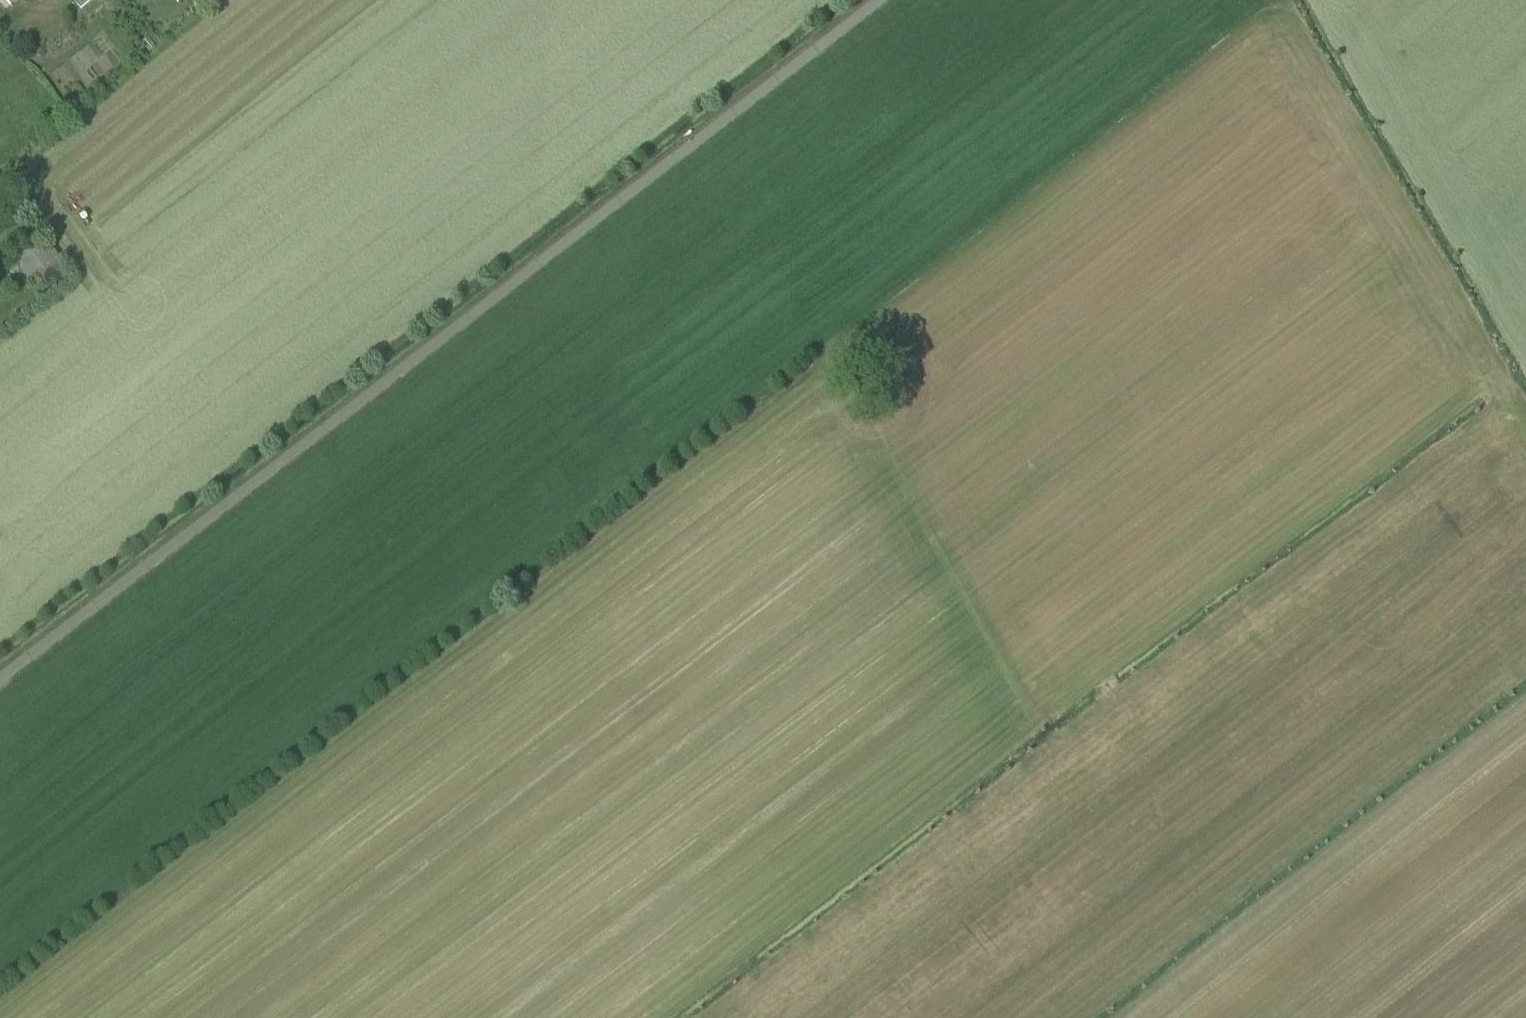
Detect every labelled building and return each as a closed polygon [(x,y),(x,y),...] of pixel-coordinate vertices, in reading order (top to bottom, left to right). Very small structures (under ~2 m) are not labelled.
[(93,0),(73,0),(81,9),(93,0)] [(26,277),(57,253),(45,237),(14,261),(26,277)]
